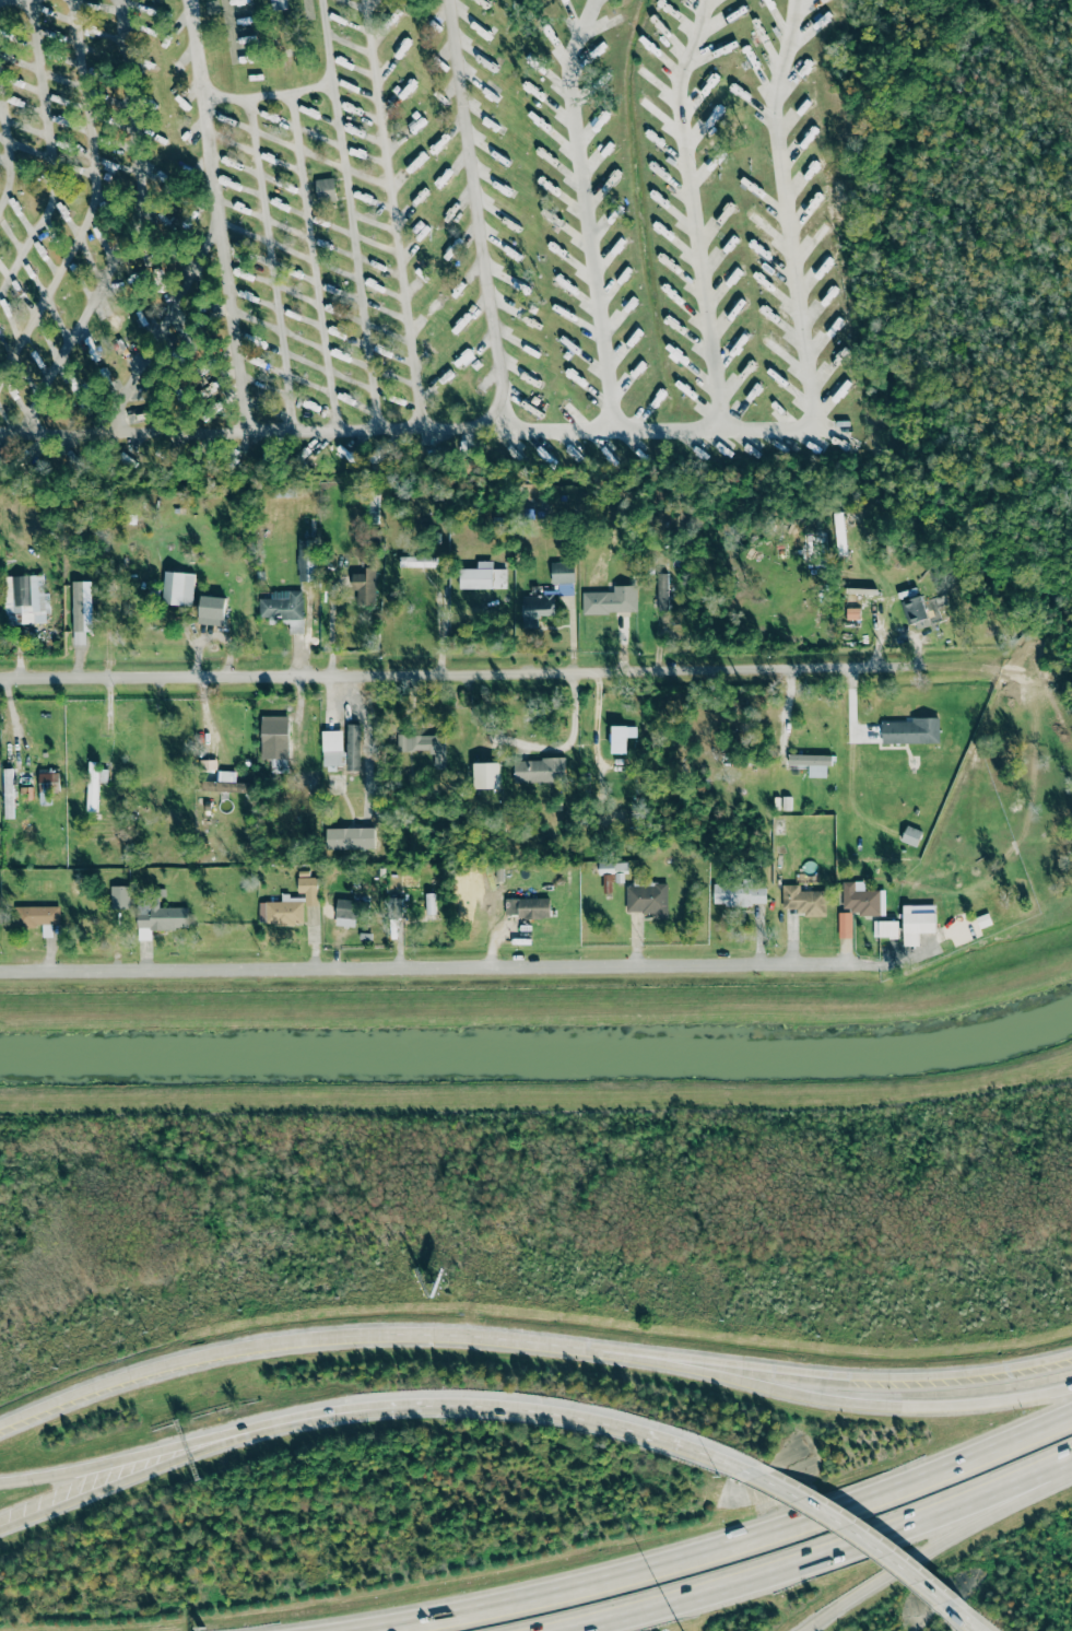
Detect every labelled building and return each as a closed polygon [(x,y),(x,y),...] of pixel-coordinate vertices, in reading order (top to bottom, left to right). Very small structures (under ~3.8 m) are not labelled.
[(287,9),(286,0),(270,0),(271,11),(287,9)] [(315,179),(317,197),(336,195),(334,178),(315,179)] [(316,581),(315,539),(298,539),(298,581),(316,581)] [(435,567),(436,557),(399,556),(399,567),(435,567)] [(493,569),(493,561),(477,561),(477,568),(459,569),(459,589),(507,588),(506,569),(493,569)] [(574,583),(574,562),(551,562),(551,583),(574,583)] [(358,605),(376,605),(375,567),(366,567),(366,573),(352,574),(352,590),(357,590),(358,605)] [(164,604),(193,605),(194,573),(164,572),(164,604)] [(668,573),(656,574),(658,611),(669,610),(668,573)] [(48,622),(48,592),(44,592),(43,575),(4,576),(6,623),(48,622)] [(92,581),(73,581),(74,645),(85,644),(85,631),(92,631),(92,581)] [(583,613),(637,612),(637,585),(613,585),(613,592),(582,592),(583,613)] [(304,633),(302,590),(271,591),(271,598),(259,598),(260,620),(289,619),(290,634),(304,633)] [(523,596),(524,627),(538,627),(538,616),(556,615),(555,591),(544,592),(544,595),(523,596)] [(199,625),(225,626),(225,597),(200,596),(199,625)] [(929,622),(921,596),(901,601),(909,628),(929,622)] [(261,759),(288,759),(288,716),(262,716),(261,759)] [(882,722),(882,744),(939,743),(939,717),(912,718),(912,722),(882,722)] [(361,724),(347,724),(347,770),(360,770),(361,724)] [(612,753),(627,753),(626,726),(611,726),(612,753)] [(323,766),(344,765),(344,758),(343,730),(322,731),(323,766)] [(446,768),(444,734),(397,735),(398,752),(434,750),(434,769),(446,768)] [(826,777),(826,766),(832,766),(832,755),(789,754),(788,765),(809,766),(808,777),(826,777)] [(515,783),(566,782),(566,758),(514,759),(515,783)] [(108,769),(99,769),(99,762),(88,762),(87,811),(97,812),(98,782),(107,783),(108,769)] [(500,788),(500,762),(473,763),(474,788),(500,788)] [(3,769),(5,818),(14,818),(12,768),(3,769)] [(236,783),(237,771),(219,770),(218,781),(202,780),(202,791),(251,793),(251,783),(236,783)] [(40,804),(50,803),(49,792),(59,792),(58,772),(38,773),(40,804)] [(603,821),(620,820),(620,812),(602,812),(603,821)] [(923,831),(907,825),(901,841),(917,847),(923,831)] [(374,827),(326,828),(327,850),(375,848),(374,827)] [(626,862),(598,862),(598,875),(603,874),(603,893),(612,893),(612,882),(626,882),(626,862)] [(318,905),(317,877),(309,877),(309,871),(298,871),(298,893),(305,893),(305,906),(318,905)] [(625,885),(625,911),(641,911),(641,913),(653,913),(653,918),(668,918),(667,882),(657,882),(657,881),(651,881),(651,879),(638,879),(638,878),(633,878),(633,885),(625,885)] [(714,881),(713,904),(766,905),(766,887),(757,886),(757,882),(714,881)] [(842,882),(843,913),(885,912),(884,890),(865,890),(865,881),(842,882)] [(800,884),(782,885),(783,909),(798,908),(798,916),(826,915),(825,890),(800,891),(800,884)] [(129,886),(110,886),(111,910),(130,910),(129,886)] [(425,893),(426,914),(435,914),(435,893),(425,893)] [(259,901),(259,923),(303,924),(304,896),(282,896),(282,902),(259,901)] [(387,897),(388,919),(403,919),(402,897),(387,897)] [(504,897),(504,914),(517,914),(517,917),(523,917),(523,918),(541,919),(541,917),(549,917),(549,897),(504,897)] [(335,925),(356,927),(359,901),(338,898),(335,925)] [(137,928),(188,929),(188,908),(158,907),(159,901),(137,900),(137,928)] [(903,906),(904,946),(919,946),(919,933),(936,933),(935,905),(903,906)] [(59,907),(17,906),(17,927),(43,927),(42,937),(52,937),(53,924),(59,924),(59,907)] [(851,938),(850,912),(838,912),(838,938),(851,938)] [(898,921),(873,921),(873,937),(898,938),(898,921)]
